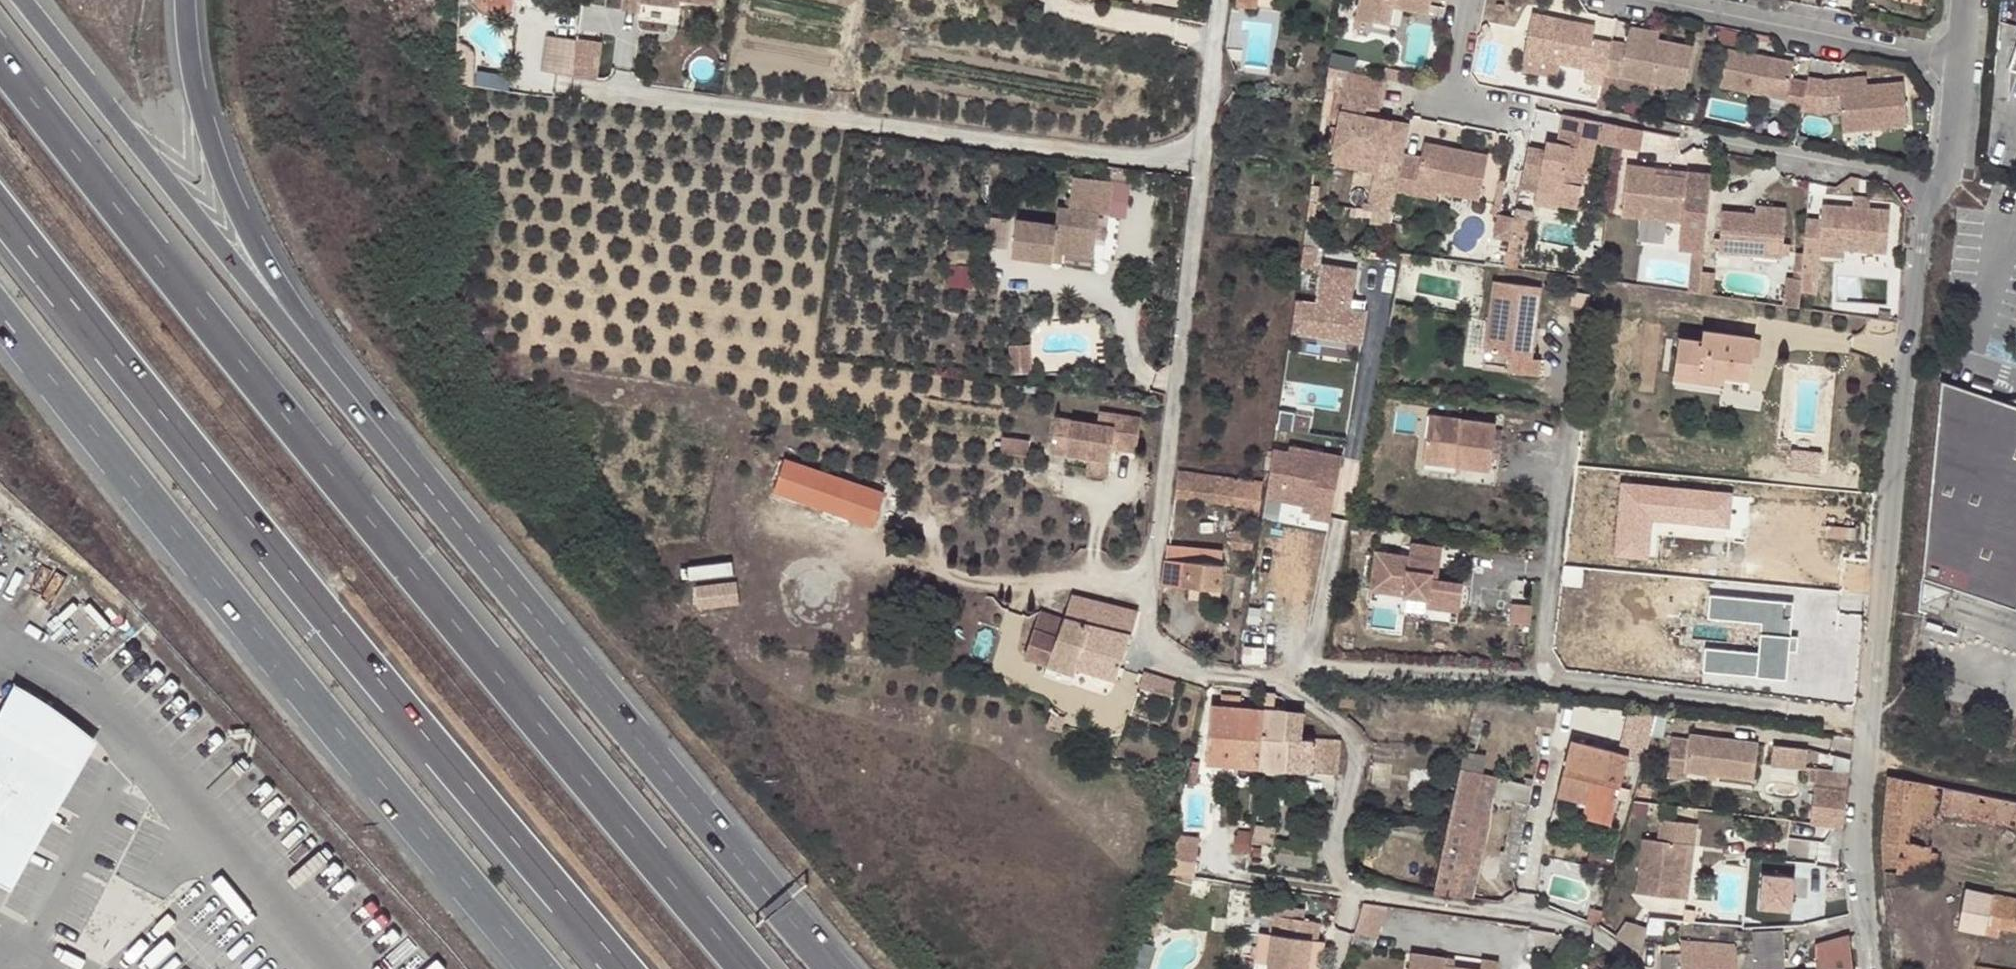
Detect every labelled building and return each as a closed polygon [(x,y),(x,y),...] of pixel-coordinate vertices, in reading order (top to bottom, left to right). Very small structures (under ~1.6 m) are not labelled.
[(623,15),(644,18),(645,7),(675,11),(677,0),(625,0),(623,15)] [(684,6),(685,0),(684,0),(677,0),(675,11),(683,12),(684,6)] [(721,11),(723,0),(684,0),(685,0),(684,6),(721,11)] [(1354,18),(1371,22),(1372,19),(1376,2),(1393,6),(1427,12),(1430,0),(1357,0),(1354,18)] [(1389,23),(1393,6),(1376,2),(1372,19),(1389,23)] [(1593,26),(1530,13),(1521,55),(1584,68),(1582,79),(1600,83),(1602,75),(1609,43),(1591,39),(1593,26)] [(1627,26),(1626,34),(1656,40),(1657,32),(1627,26)] [(1683,90),(1692,48),(1656,40),(1626,34),(1624,44),(1609,41),(1609,43),(1602,75),(1617,78),(1618,77),(1683,90)] [(478,85),(476,58),(475,52),(469,47),(460,40),(460,80),(461,83),(478,85)] [(1784,98),(1782,107),(1800,112),(1806,81),(1788,78),(1792,62),(1726,48),(1719,85),(1784,98)] [(577,63),(576,74),(601,77),(602,66),(577,63)] [(1383,78),(1386,79),(1398,81),(1400,72),(1385,68),(1383,78)] [(1366,115),(1368,104),(1380,107),(1386,79),(1383,78),(1348,71),(1342,101),(1345,101),(1336,148),(1404,162),(1406,153),(1412,124),(1378,117),(1366,115)] [(1866,76),(1840,78),(1840,85),(1867,83),(1866,76)] [(1904,80),(1867,83),(1840,85),(1840,78),(1821,80),(1823,111),(1842,110),(1843,128),(1906,123),(1904,80)] [(1823,111),(1821,80),(1806,81),(1800,112),(1823,111)] [(1378,117),(1380,107),(1368,104),(1366,115),(1378,117)] [(1540,172),(1538,179),(1532,203),(1556,208),(1557,203),(1577,208),(1586,166),(1591,167),(1600,121),(1590,119),(1563,114),(1556,143),(1554,153),(1543,150),(1527,147),(1523,168),(1540,172)] [(1637,150),(1639,129),(1614,124),(1612,147),(1637,150)] [(1543,150),(1554,153),(1556,143),(1545,141),(1543,150)] [(1398,189),(1415,193),(1417,186),(1439,190),(1480,199),(1489,155),(1426,142),(1423,157),(1406,153),(1404,162),(1398,189)] [(1523,168),(1521,175),(1538,179),(1540,172),(1523,168)] [(1625,169),(1619,219),(1680,227),(1677,254),(1701,257),(1705,216),(1708,180),(1686,177),(1685,184),(1651,180),(1652,173),(1625,169)] [(1686,177),(1652,173),(1651,180),(1685,184),(1686,177)] [(1014,217),(1009,256),(1048,261),(1049,250),(1060,252),(1091,256),(1097,213),(1106,214),(1111,182),(1070,176),(1066,206),(1055,205),(1053,223),(1014,217)] [(1439,190),(1417,186),(1415,193),(1437,198),(1439,190)] [(1870,200),(1853,199),(1852,209),(1869,210),(1870,200)] [(1753,205),(1752,213),(1783,216),(1783,207),(1753,205)] [(1515,206),(1508,238),(1524,241),(1531,210),(1515,206)] [(1816,276),(1818,256),(1818,248),(1843,251),(1886,254),(1890,212),(1869,210),(1852,209),(1821,206),(1820,220),(1805,219),(1802,255),(1800,275),(1816,276)] [(1783,216),(1752,213),(1719,210),(1715,250),(1778,256),(1783,216)] [(1843,251),(1818,248),(1818,256),(1843,258),(1843,251)] [(1060,252),(1049,250),(1048,261),(1058,262),(1060,252)] [(1802,255),(1796,254),(1794,274),(1788,273),(1785,310),(1797,311),(1800,275),(1802,255)] [(1313,304),(1292,301),(1287,334),(1309,337),(1310,331),(1359,338),(1363,312),(1347,309),(1353,270),(1319,265),(1313,304)] [(1709,299),(1711,276),(1699,275),(1697,298),(1709,299)] [(1536,291),(1490,284),(1480,357),(1505,360),(1503,375),(1533,379),(1535,363),(1527,362),(1536,291)] [(1889,322),(1890,315),(1878,313),(1877,320),(1889,322)] [(1725,375),(1747,377),(1753,337),(1702,330),(1701,338),(1678,336),(1671,377),(1698,381),(1699,371),(1725,375)] [(1310,331),(1309,337),(1358,345),(1359,338),(1310,331)] [(1032,368),(1030,341),(1013,342),(1014,369),(1032,368)] [(1723,385),(1725,375),(1699,371),(1698,381),(1723,385)] [(1942,379),(1924,576),(1958,588),(2015,607),(2015,404),(1942,379)] [(1111,448),(1135,451),(1140,417),(1099,411),(1097,422),(1054,416),(1050,451),(1089,457),(1110,459),(1111,448)] [(1491,427),(1424,418),(1419,458),(1452,462),(1451,470),(1485,474),(1491,427)] [(1285,447),(1285,452),(1277,502),(1303,506),(1311,507),(1310,513),(1309,518),(1329,521),(1339,455),(1285,447)] [(1269,450),(1264,485),(1262,500),(1277,502),(1285,452),(1269,450)] [(1107,475),(1110,459),(1089,457),(1087,472),(1107,475)] [(1452,462),(1419,458),(1418,466),(1451,470),(1452,462)] [(785,459),(774,491),(871,525),(883,495),(785,459)] [(1256,510),(1260,484),(1176,472),(1172,498),(1233,507),(1256,510)] [(1253,527),(1256,510),(1233,507),(1230,523),(1253,527)] [(1250,551),(1252,534),(1231,531),(1229,548),(1250,551)] [(1220,564),(1201,562),(1202,549),(1165,544),(1160,584),(1188,587),(1218,590),(1220,564)] [(1437,551),(1406,547),(1404,560),(1371,555),(1366,594),(1399,598),(1399,600),(1423,603),(1422,610),(1455,614),(1458,586),(1433,583),(1437,551)] [(1921,602),(1958,588),(1924,576),(1921,602)] [(736,605),(735,581),(703,585),(720,607),(736,605)] [(720,607),(703,585),(696,585),(697,610),(720,607)] [(1216,602),(1218,590),(1188,587),(1187,599),(1216,602)] [(1703,668),(1787,676),(1794,599),(1709,591),(1707,616),(1735,618),(1732,646),(1705,643),(1703,668)] [(1040,611),(1026,660),(1049,666),(1075,673),(1076,668),(1115,679),(1134,611),(1072,594),(1064,617),(1040,611)] [(1072,684),(1075,673),(1049,666),(1046,677),(1072,684)] [(1168,697),(1173,681),(1143,671),(1138,687),(1168,697)] [(1324,687),(1322,700),(1337,702),(1339,688),(1324,687)] [(36,740),(53,709),(14,689),(1,715),(0,714),(0,880),(12,887),(73,771),(20,743),(25,734),(36,740)] [(1284,734),(1285,710),(1272,710),(1273,693),(1263,692),(1262,709),(1257,767),(1288,769),(1290,736),(1284,734)] [(1464,749),(1460,769),(1480,774),(1485,754),(1479,753),(1487,718),(1541,726),(1547,700),(1496,694),(1494,706),(1474,703),(1464,749)] [(1257,767),(1262,709),(1238,707),(1239,697),(1220,695),(1219,707),(1210,706),(1206,763),(1257,767)] [(1555,701),(1547,700),(1541,726),(1554,728),(1555,701)] [(20,743),(73,771),(92,737),(53,709),(36,740),(25,734),(20,743)] [(1300,736),(1302,712),(1285,710),(1284,734),(1290,736),(1288,769),(1336,772),(1339,739),(1300,736)] [(1051,712),(1046,727),(1060,732),(1065,717),(1051,712)] [(1654,716),(1650,734),(1661,737),(1666,719),(1654,716)] [(1752,781),(1756,744),(1689,735),(1688,740),(1671,738),(1666,777),(1683,779),(1684,772),(1752,781)] [(1557,796),(1612,810),(1627,754),(1570,740),(1557,796)] [(1769,765),(1791,768),(1793,749),(1771,747),(1769,765)] [(1804,770),(1806,751),(1793,749),(1791,768),(1804,770)] [(1454,896),(1476,794),(1480,774),(1460,769),(1451,810),(1434,893),(1454,896)] [(1816,770),(1815,786),(1845,790),(1847,773),(1816,770)] [(1476,794),(1487,797),(1492,777),(1480,774),(1476,794)] [(1882,870),(1930,874),(1930,872),(1937,873),(1939,851),(1932,851),(1936,811),(2015,827),(2015,800),(1887,775),(1880,842),(1882,870)] [(1492,777),(1487,797),(1493,799),(1514,804),(1512,815),(1500,877),(1511,880),(1530,786),(1492,777)] [(1845,790),(1815,786),(1811,823),(1841,827),(1845,790)] [(1608,823),(1612,810),(1557,796),(1553,809),(1608,823)] [(1512,815),(1514,804),(1493,799),(1491,809),(1512,815)] [(1682,845),(1694,846),(1697,825),(1660,821),(1658,842),(1642,840),(1635,895),(1675,899),(1682,845)] [(1195,874),(1199,834),(1176,831),(1172,871),(1195,874)] [(1682,845),(1675,899),(1688,901),(1694,846),(1682,845)] [(1759,872),(1759,909),(1792,909),(1793,873),(1759,872)] [(1812,875),(1809,911),(1821,913),(1824,883),(1820,883),(1821,876),(1812,875)] [(1957,927),(1980,931),(1982,922),(2015,929),(2015,899),(1965,888),(1957,927)] [(1381,934),(1390,902),(1368,900),(1360,928),(1381,934)] [(1313,958),(1315,940),(1318,921),(1286,917),(1283,936),(1278,936),(1274,968),(1312,968),(1313,958)] [(1781,931),(1753,932),(1754,968),(1783,968),(1781,931)] [(1849,936),(1813,945),(1814,968),(1852,968),(1849,936)] [(1734,944),(1715,942),(1696,940),(1680,939),(1680,951),(1660,952),(1661,968),(1734,968),(1734,944)] [(1315,940),(1313,958),(1321,959),(1324,941),(1315,940)] [(1446,961),(1414,957),(1413,968),(1446,968),(1445,968),(1446,961)] [(1446,961),(1445,968),(1446,968),(1455,968),(1456,962),(1446,961)]
